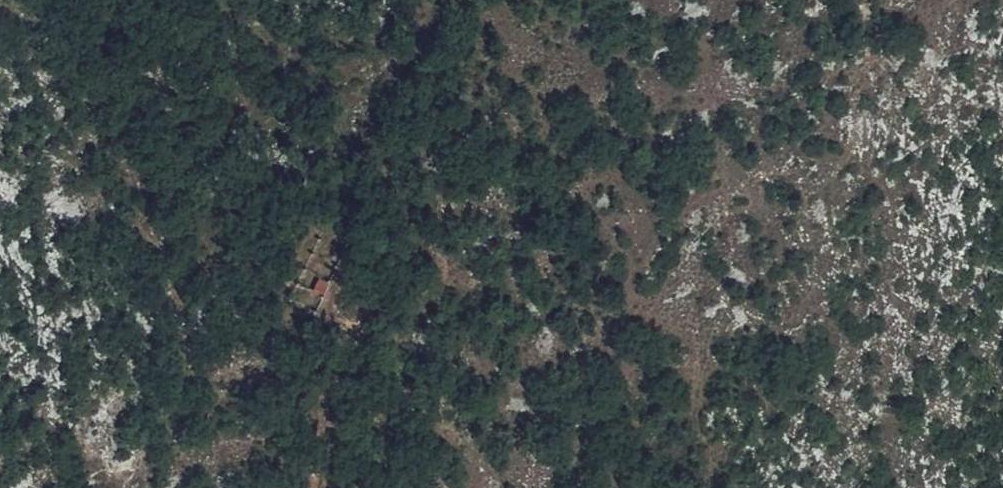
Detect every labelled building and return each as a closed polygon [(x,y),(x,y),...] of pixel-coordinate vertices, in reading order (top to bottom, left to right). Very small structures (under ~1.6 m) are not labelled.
[(293,282),(284,303),(313,316),(320,295),(293,282)]
